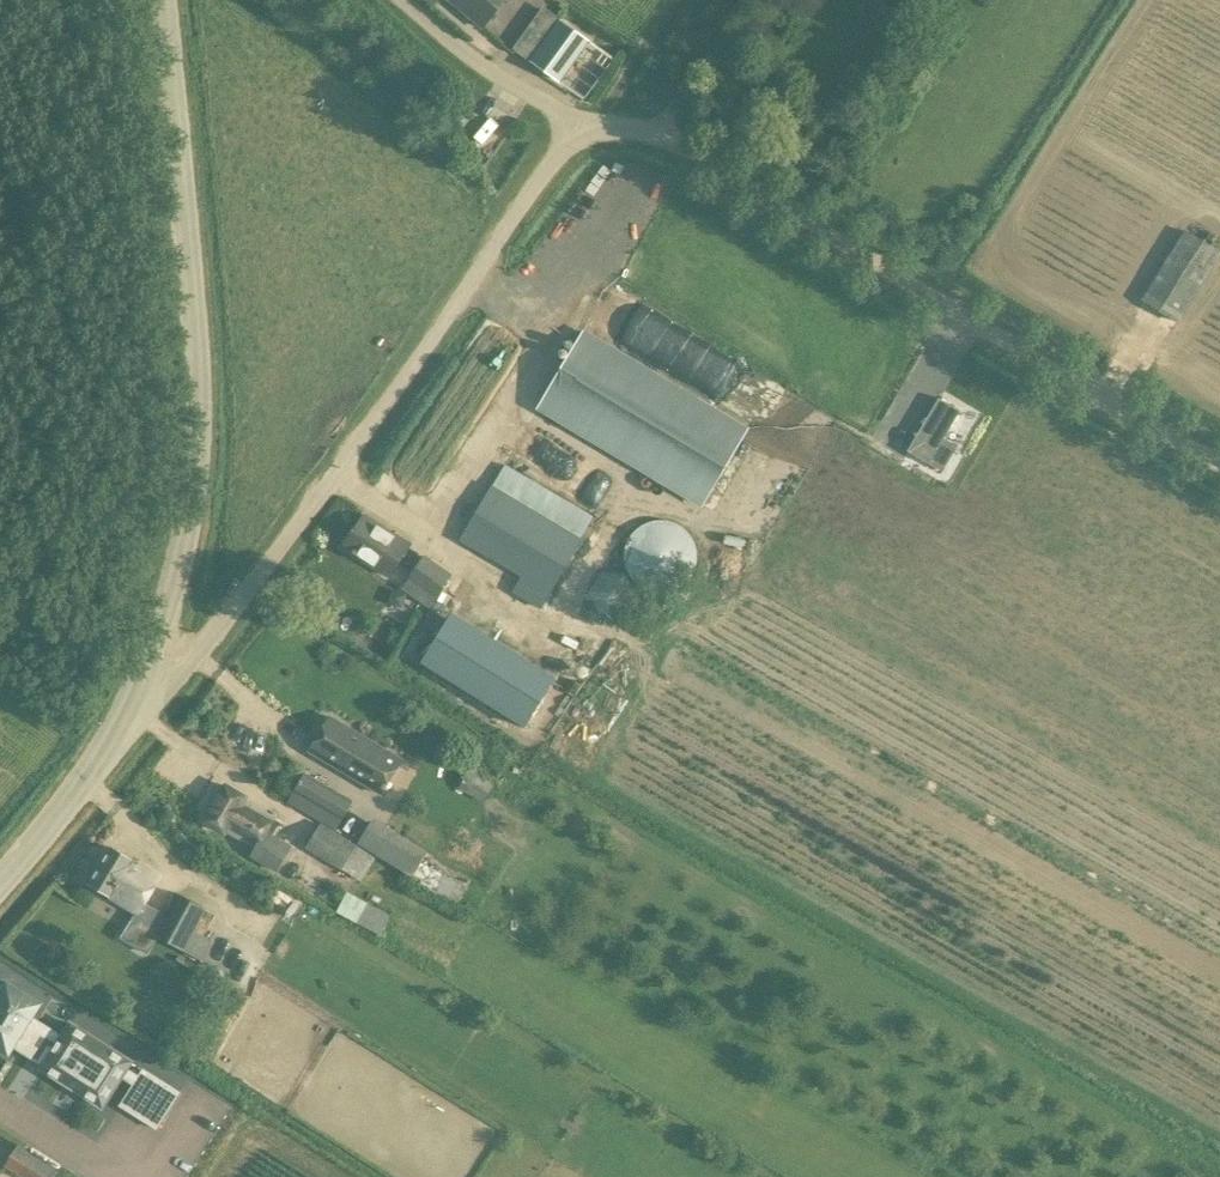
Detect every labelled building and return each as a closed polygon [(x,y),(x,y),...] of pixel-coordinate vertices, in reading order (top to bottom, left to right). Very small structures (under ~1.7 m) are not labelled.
[(481,26),(504,0),(450,0),(481,26)] [(555,86),(583,48),(554,26),(526,65),(555,86)] [(1140,300),(1177,324),(1219,256),(1219,252),(1185,229),(1140,300)] [(601,333),(741,406),(760,370),(620,296),(601,333)] [(533,416),(698,513),(747,431),(582,333),(533,416)] [(908,451),(929,463),(942,471),(956,447),(943,439),(960,411),(939,398),(908,451)] [(504,464),(459,541),(522,579),(514,593),(540,608),(549,593),(593,517),(504,464)] [(345,548),(390,578),(411,546),(365,517),(345,548)] [(671,591),(681,586),(689,578),(694,567),(696,556),(694,545),(689,535),(681,526),(671,521),(659,519),(648,521),(638,526),(630,534),(624,545),(623,556),(624,567),(630,578),(638,586),(648,591),(659,592),(671,591)] [(448,576),(421,559),(401,591),(429,608),(448,576)] [(635,595),(624,574),(600,573),(588,592),(598,614),(623,615),(635,595)] [(533,728),(564,677),(456,612),(425,663),(533,728)] [(422,664),(443,630),(424,619),(403,652),(422,664)] [(308,751),(363,783),(382,793),(403,759),(383,748),(328,717),(308,751)] [(483,803),(495,779),(471,765),(458,789),(483,803)] [(287,804),(320,823),(336,831),(352,801),(303,772),(287,804)] [(272,836),(279,823),(273,820),(275,817),(244,800),(246,797),(224,785),(203,820),(226,833),(227,831),(256,849),(251,857),(277,872),(291,847),(272,836)] [(363,834),(357,844),(377,856),(412,878),(427,850),(374,819),(363,834)] [(361,881),(377,856),(357,844),(336,831),(320,823),(305,849),(342,871),(343,869),(361,881)] [(213,941),(193,931),(205,908),(177,893),(164,916),(144,904),(160,877),(131,860),(132,859),(109,846),(87,883),(138,914),(134,921),(154,933),(154,934),(202,961),(213,941)] [(391,915),(368,902),(357,923),(380,935),(391,915)] [(11,1053),(17,1043),(46,1062),(41,1070),(98,1105),(116,1072),(128,1079),(114,1105),(159,1132),(182,1089),(135,1062),(132,1069),(121,1063),(125,1054),(69,1022),(63,1032),(33,1013),(41,999),(9,978),(0,991),(0,1046),(11,1053)] [(4,1166),(20,1176),(54,1176),(57,1171),(17,1145),(4,1166)]
